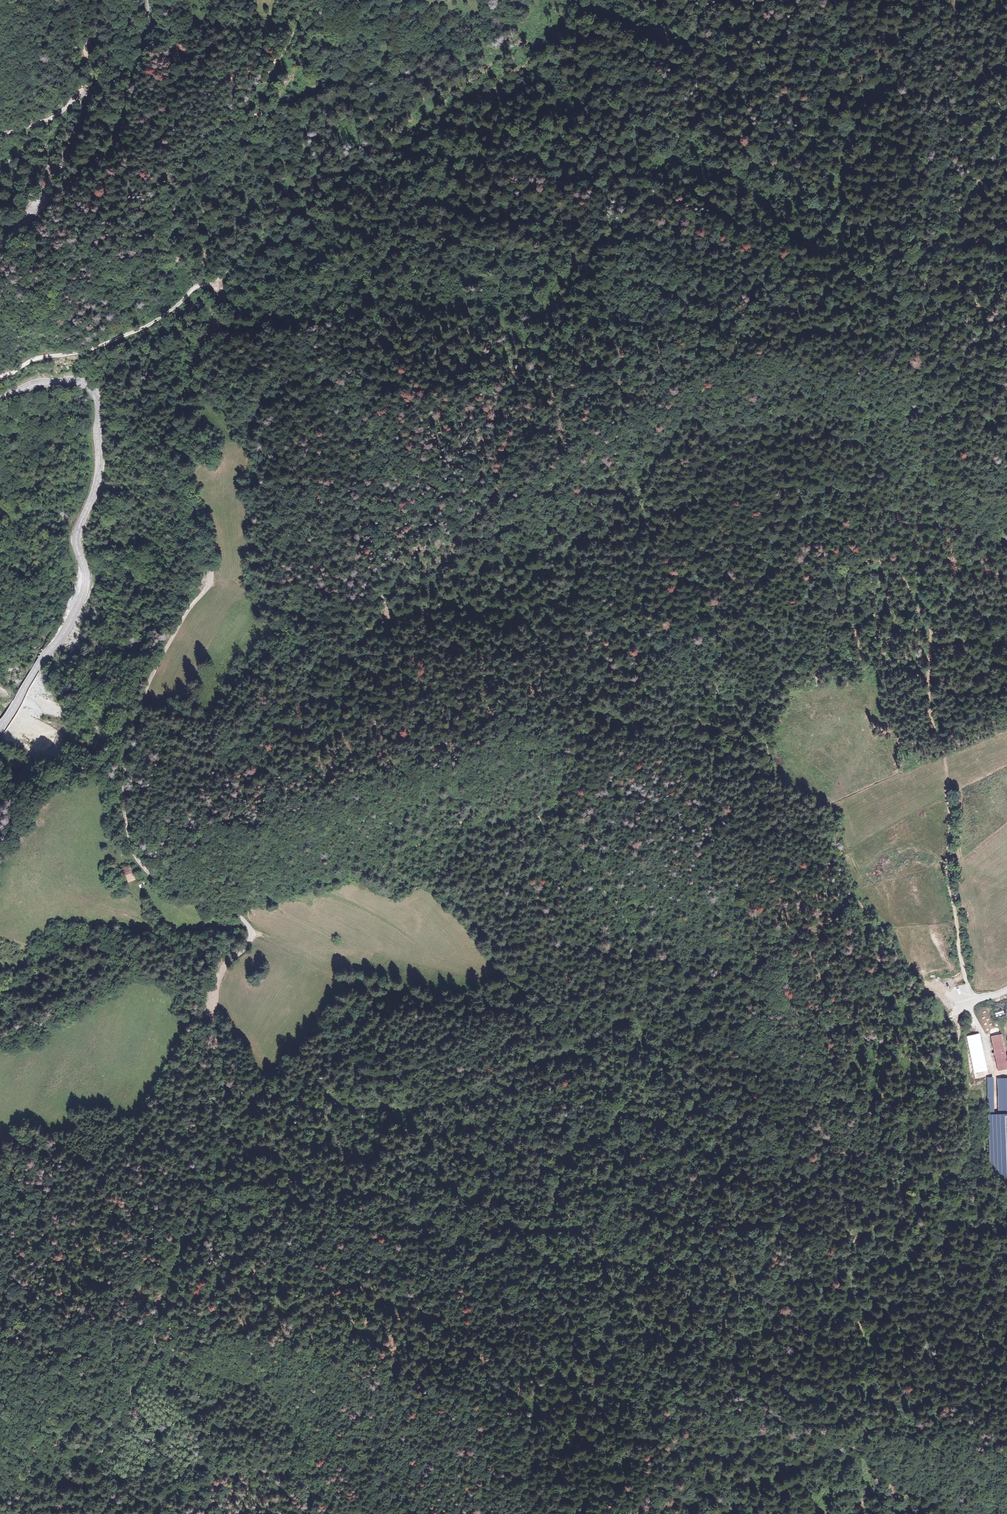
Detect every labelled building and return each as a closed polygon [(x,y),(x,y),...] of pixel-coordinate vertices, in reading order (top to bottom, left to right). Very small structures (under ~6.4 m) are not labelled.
[(123,871),(129,883),(138,880),(133,867),(123,871)] [(148,881),(141,884),(143,890),(150,886),(148,881)] [(309,890),(303,887),(301,895),(307,897),(309,890)] [(980,1033),(966,1036),(975,1077),(989,1074),(980,1033)] [(992,1035),(999,1070),(1006,1068),(1006,1064),(1001,1033),(992,1035)] [(989,1083),(990,1128),(1006,1127),(1006,1082),(989,1083)] [(990,1128),(992,1173),(1006,1172),(1006,1127),(990,1128)]
